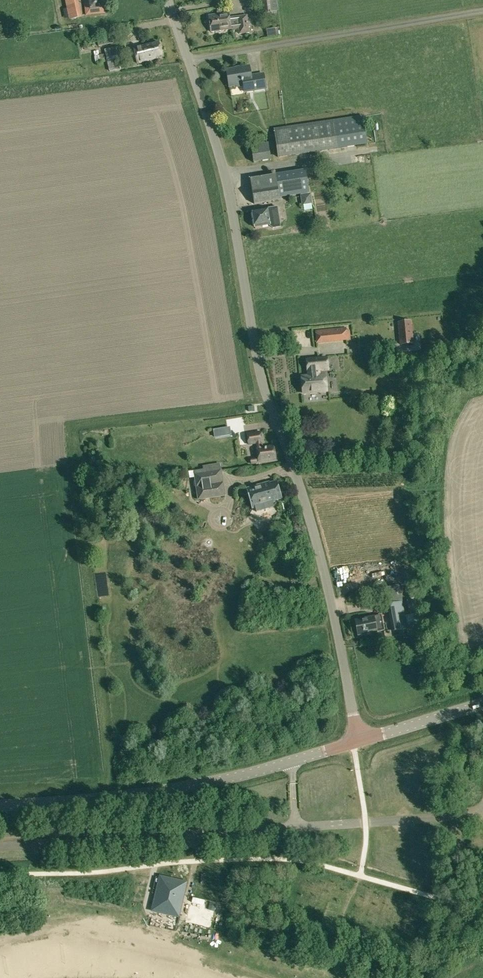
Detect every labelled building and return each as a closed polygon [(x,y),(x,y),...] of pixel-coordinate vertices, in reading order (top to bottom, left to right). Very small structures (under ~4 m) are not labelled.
[(76,22),(85,17),(78,1),(80,0),(66,0),(76,22)] [(84,1),(86,15),(106,13),(105,0),(92,0),(84,1)] [(276,0),(262,0),(264,13),(272,12),(278,11),(276,0)] [(239,28),(239,34),(249,33),(247,16),(230,18),(229,13),(217,14),(209,15),(211,32),(239,28)] [(266,31),(267,38),(278,36),(277,29),(266,31)] [(99,46),(113,43),(112,36),(97,39),(99,46)] [(159,42),(133,49),(137,64),(162,57),(159,42)] [(117,52),(116,47),(104,50),(109,71),(121,69),(117,52)] [(93,52),(95,63),(104,61),(103,54),(99,55),(98,51),(93,52)] [(229,87),(244,84),(245,92),(253,90),(266,88),(264,74),(251,76),(249,66),(240,68),(226,70),(229,87)] [(274,129),(278,157),(366,144),(363,117),(274,129)] [(250,146),(253,163),(271,160),(268,143),(250,146)] [(305,171),(276,175),(279,197),(308,192),(305,171)] [(276,175),(250,179),(254,204),(279,200),(279,197),(276,175)] [(306,198),(308,207),(315,205),(313,196),(306,198)] [(270,225),(273,228),(281,227),(277,207),(272,208),(252,211),(255,227),(269,225),(270,225)] [(398,322),(400,344),(412,343),(410,321),(398,322)] [(316,375),(301,376),(303,393),(326,391),(325,374),(319,375),(319,369),(328,368),(327,358),(307,359),(308,370),(316,369),(316,375)] [(261,441),(260,431),(246,432),(248,443),(256,442),(256,447),(257,457),(256,458),(256,457),(250,458),(251,462),(255,462),(256,463),(259,463),(259,461),(275,459),(273,445),(261,446),(261,441)] [(198,500),(226,496),(220,464),(203,466),(204,470),(194,471),(194,477),(195,483),(197,493),(198,500)] [(250,513),(254,515),(261,513),(264,508),(263,505),(274,502),(273,501),(281,499),(276,481),(270,483),(269,482),(247,488),(253,509),(250,513)] [(415,599),(407,601),(409,612),(417,611),(415,599)] [(387,603),(390,617),(402,614),(399,601),(387,603)] [(377,632),(384,630),(381,615),(374,617),(374,616),(355,620),(358,636),(377,632)] [(411,625),(423,622),(421,615),(409,618),(411,625)] [(406,629),(405,624),(405,619),(396,620),(391,621),(393,632),(406,629)] [(154,910),(178,915),(185,884),(184,884),(161,879),(154,910)]
